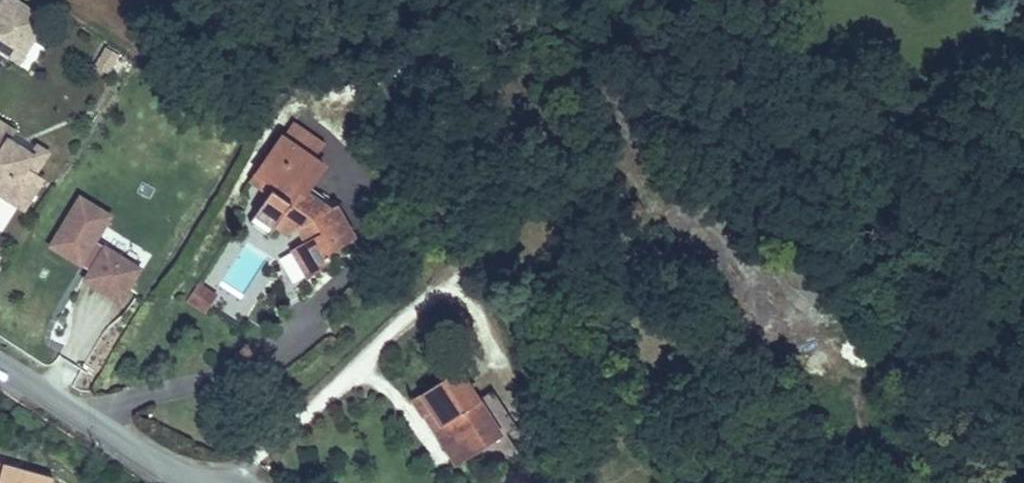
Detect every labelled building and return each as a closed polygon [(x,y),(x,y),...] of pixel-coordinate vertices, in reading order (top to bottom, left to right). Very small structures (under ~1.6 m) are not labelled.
[(48,14),(25,0),(0,0),(0,54),(17,64),(48,14)] [(12,129),(0,150),(0,163),(15,171),(17,167),(25,172),(15,189),(49,209),(68,178),(59,173),(50,168),(57,156),(32,141),(37,133),(17,121),(12,129)] [(0,122),(0,150),(12,129),(0,122)] [(71,153),(37,133),(32,141),(57,156),(50,168),(59,173),(71,153)] [(333,154),(300,133),(271,177),(288,189),(269,217),(289,229),(297,217),(308,225),(315,219),(328,236),(318,245),(340,271),(357,258),(350,248),(372,232),(358,215),(358,199),(347,202),(327,188),(315,181),(333,154)] [(344,161),(333,154),(315,181),(327,188),(335,175),(344,161)] [(0,163),(0,169),(11,175),(6,184),(15,189),(25,172),(17,167),(15,171),(0,163)] [(73,190),(46,250),(83,266),(110,207),(73,190)] [(98,238),(77,277),(121,301),(142,263),(98,238)] [(208,280),(196,296),(211,308),(224,292),(208,280)] [(431,390),(446,409),(457,402),(481,435),(488,431),(496,442),(504,438),(521,459),(542,445),(525,421),(523,421),(499,387),(479,358),(431,390)] [(457,402),(446,409),(476,455),(496,442),(488,431),(481,435),(457,402)] [(54,479),(0,464),(0,482),(53,482),(54,479)]
